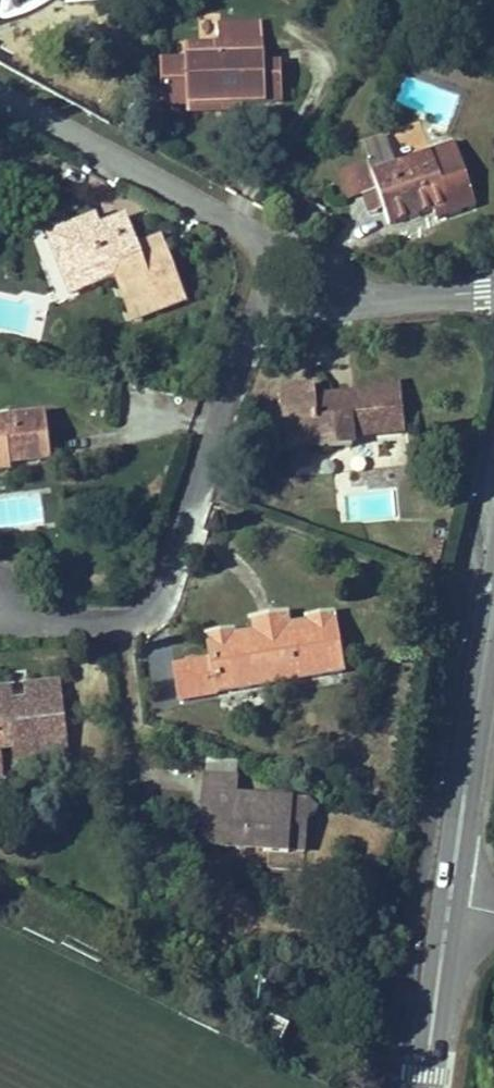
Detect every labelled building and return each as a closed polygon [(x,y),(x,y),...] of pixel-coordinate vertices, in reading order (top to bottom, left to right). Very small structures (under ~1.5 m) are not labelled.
[(219,48),(259,46),(258,30),(218,31),(219,48)] [(163,110),(189,109),(242,107),(276,105),(275,67),(260,68),(259,46),(219,48),(211,48),(212,63),(187,64),(161,64),(163,110)] [(211,48),(187,49),(187,64),(212,63),(211,48)] [(242,107),(189,109),(190,120),(243,117),(242,107)] [(431,158),(394,169),(385,141),(361,149),(367,168),(355,172),(364,199),(369,215),(383,211),(387,224),(419,214),(423,228),(475,212),(464,177),(439,185),(431,158)] [(439,185),(464,177),(456,150),(431,158),(439,185)] [(364,199),(355,172),(339,177),(348,204),(364,199)] [(71,288),(87,282),(71,234),(104,224),(100,213),(52,229),(71,288)] [(71,234),(87,282),(120,271),(134,313),(183,297),(161,232),(136,241),(127,215),(104,224),(71,234)] [(314,398),(284,401),(289,450),(324,446),(326,461),(356,458),(355,444),(400,439),(396,393),(371,396),(372,403),(315,408),(314,398)] [(0,411),(0,461),(8,461),(7,452),(45,449),(42,408),(0,411)] [(215,668),(178,674),(184,710),(347,684),(338,623),(313,626),(314,633),(295,636),(260,641),(240,645),(239,640),(211,644),(215,668)] [(258,628),(260,641),(295,636),(293,623),(258,628)] [(19,691),(0,693),(0,764),(5,763),(4,755),(19,753),(20,759),(73,754),(66,686),(32,689),(34,709),(21,711),(19,691)] [(315,855),(315,832),(325,823),(316,813),(245,811),(245,793),(210,792),(209,820),(231,821),(230,861),(230,863),(297,865),(297,863),(298,855),(315,855)] [(230,861),(231,821),(209,820),(208,860),(230,861)] [(314,863),(315,855),(298,855),(297,863),(314,863)] [(293,1023),(277,1015),(269,1032),(284,1040),(293,1023)]
